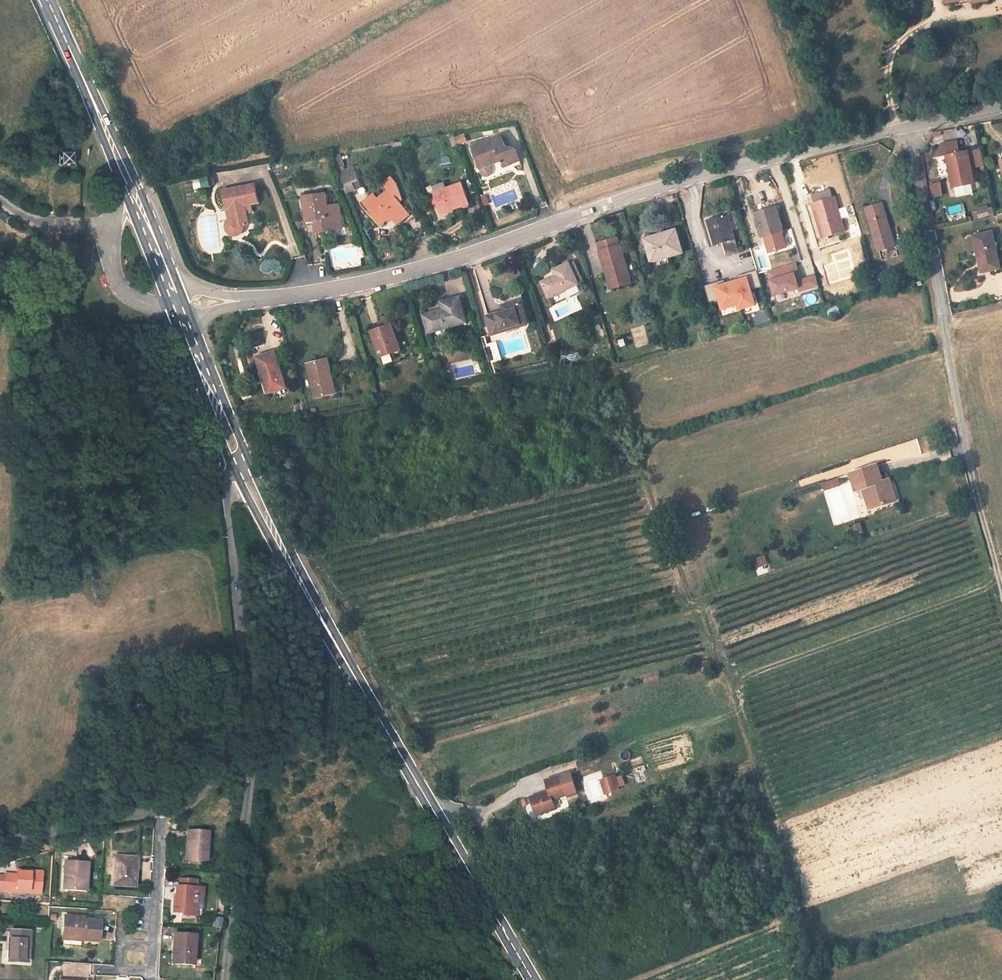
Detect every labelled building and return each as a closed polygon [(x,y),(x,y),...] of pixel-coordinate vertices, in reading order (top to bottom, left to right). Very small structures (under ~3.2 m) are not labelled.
[(476,140),(484,160),(485,164),(486,165),(486,166),(488,166),(489,167),(490,167),(491,166),(492,166),(493,166),(494,165),(494,164),(495,163),(495,162),(495,160),(495,159),(495,158),(494,157),(504,153),(508,164),(526,157),(519,139),(511,142),(506,128),(476,140)] [(955,187),(977,182),(969,150),(947,155),(955,187)] [(60,162),(70,163),(70,154),(61,153),(60,162)] [(359,163),(344,169),(350,184),(359,181),(356,174),(362,171),(359,163)] [(398,212),(402,217),(414,208),(403,195),(407,192),(402,177),(396,170),(389,177),(394,184),(383,193),(379,187),(368,196),(373,201),(386,218),(392,213),(396,210),(398,212)] [(448,206),(473,195),(466,175),(441,186),(448,206)] [(244,223),(245,219),(251,217),(248,205),(254,203),(253,197),(261,195),(256,179),(224,188),(231,215),(230,217),(230,220),(231,223),(233,226),(235,228),(238,229),(241,228),(243,226),(244,223)] [(930,183),(931,196),(942,195),(941,182),(930,183)] [(324,222),(345,219),(342,197),(330,199),(328,186),(307,189),(310,212),(322,210),(324,222)] [(814,195),(815,201),(813,201),(822,235),(844,230),(835,195),(832,196),(831,191),(814,195)] [(877,249),(895,244),(883,202),(866,206),(877,249)] [(764,236),(781,232),(775,208),(758,213),(764,236)] [(726,250),(738,247),(727,212),(707,218),(714,242),(723,239),(726,250)] [(651,260),(682,251),(676,229),(657,235),(658,238),(645,242),(651,260)] [(983,272),(1001,267),(991,231),(973,236),(983,272)] [(610,286),(629,282),(620,244),(602,248),(610,286)] [(548,297),(578,286),(570,264),(553,270),(554,275),(542,279),(548,297)] [(715,282),(719,311),(756,306),(753,288),(760,287),(759,275),(715,282)] [(832,281),(818,285),(822,299),(836,296),(832,281)] [(430,334),(468,322),(460,298),(440,304),(442,310),(424,316),(430,334)] [(493,333),(526,323),(519,298),(507,302),(508,307),(488,314),(493,333)] [(391,351),(398,348),(387,323),(370,331),(380,354),(382,353),(387,364),(395,360),(391,351)] [(266,395),(286,389),(276,352),(256,358),(266,395)] [(317,399),(334,393),(328,377),(333,376),(327,358),(305,366),(317,399)] [(893,495),(889,478),(884,480),(878,459),(850,467),(854,483),(859,482),(866,480),(872,502),(893,495)] [(872,502),(866,480),(859,482),(865,504),(872,502)] [(760,564),(771,561),(768,551),(757,554),(760,564)] [(536,811),(556,805),(553,794),(565,790),(559,771),(546,775),(549,786),(530,792),(536,811)] [(605,784),(607,791),(620,787),(616,773),(605,776),(607,783),(605,784)] [(174,828),(182,828),(183,820),(175,820),(174,828)] [(190,829),(188,857),(209,858),(210,830),(190,829)] [(470,843),(476,855),(485,849),(478,837),(470,843)] [(117,853),(115,882),(137,883),(139,854),(117,853)] [(88,887),(91,858),(67,856),(65,885),(88,887)] [(11,871),(10,887),(45,889),(46,869),(22,867),(22,872),(11,871)] [(184,915),(196,916),(198,895),(206,895),(206,886),(199,886),(200,879),(185,878),(184,885),(180,884),(177,910),(184,911),(184,915)] [(198,895),(196,916),(204,917),(206,895),(198,895)] [(67,915),(65,941),(84,942),(84,939),(102,941),(103,920),(86,919),(86,917),(67,915)] [(14,930),(12,959),(30,961),(32,931),(14,930)] [(175,934),(173,962),(195,963),(197,935),(175,934)] [(89,977),(89,964),(68,964),(68,977),(89,977)]
